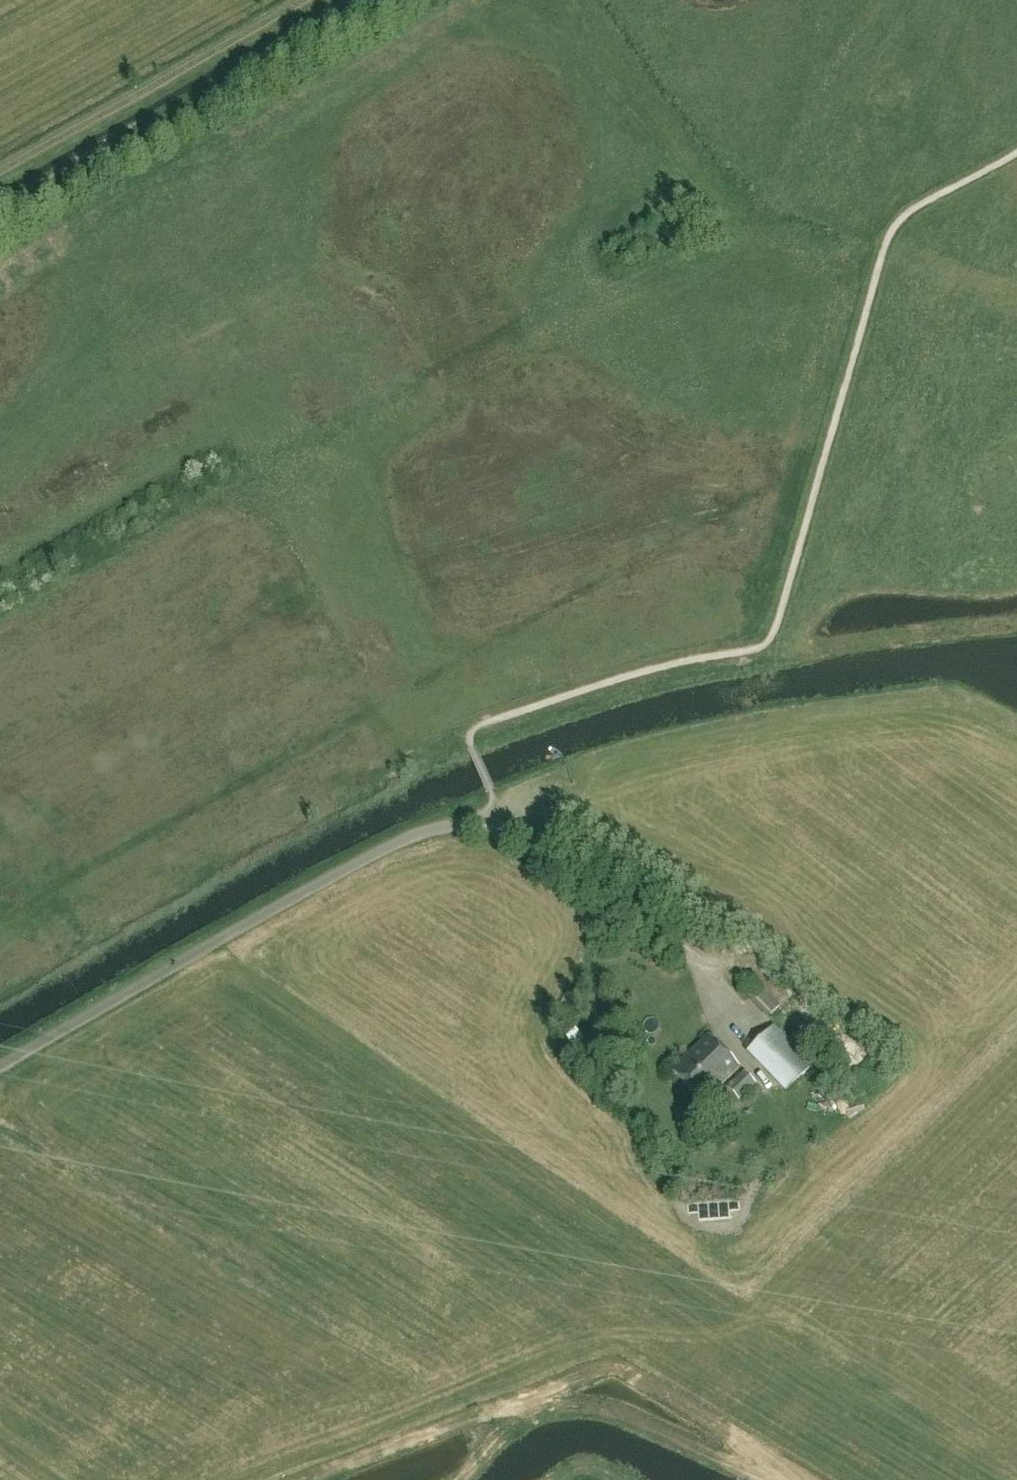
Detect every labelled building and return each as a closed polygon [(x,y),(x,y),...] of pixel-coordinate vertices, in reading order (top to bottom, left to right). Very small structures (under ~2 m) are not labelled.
[(741,992),(766,1018),(780,1005),(755,979),(741,992)] [(812,1065),(773,1028),(751,1050),(788,1088),(812,1065)] [(586,1041),(575,1029),(565,1037),(576,1049),(586,1041)] [(703,1102),(739,1066),(708,1034),(672,1071),(703,1102)] [(741,1099),(756,1083),(743,1071),(728,1086),(741,1099)]
